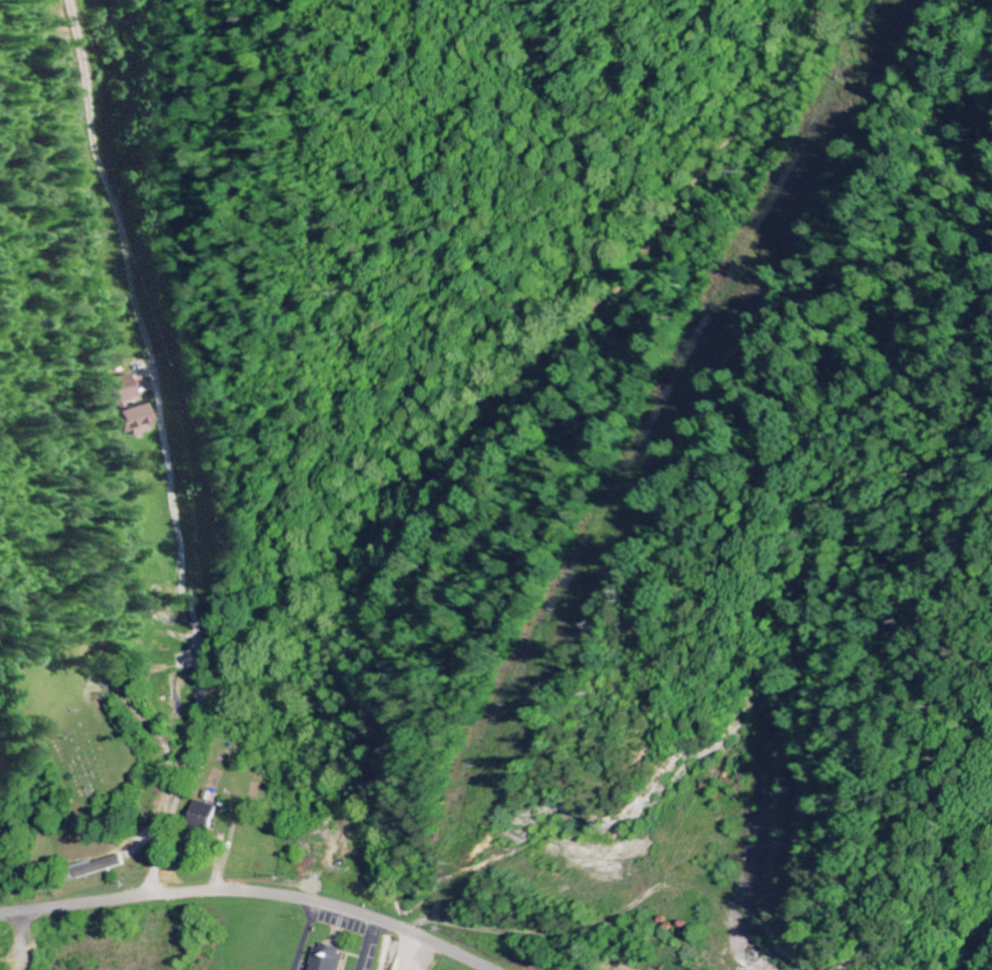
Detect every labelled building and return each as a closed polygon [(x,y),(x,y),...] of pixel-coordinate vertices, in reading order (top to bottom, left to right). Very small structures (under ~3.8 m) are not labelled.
[(142,400),(137,375),(117,379),(122,404),(142,400)] [(133,437),(161,427),(153,404),(125,413),(133,437)] [(343,952),(316,946),(311,969),(339,969),(343,952)]
